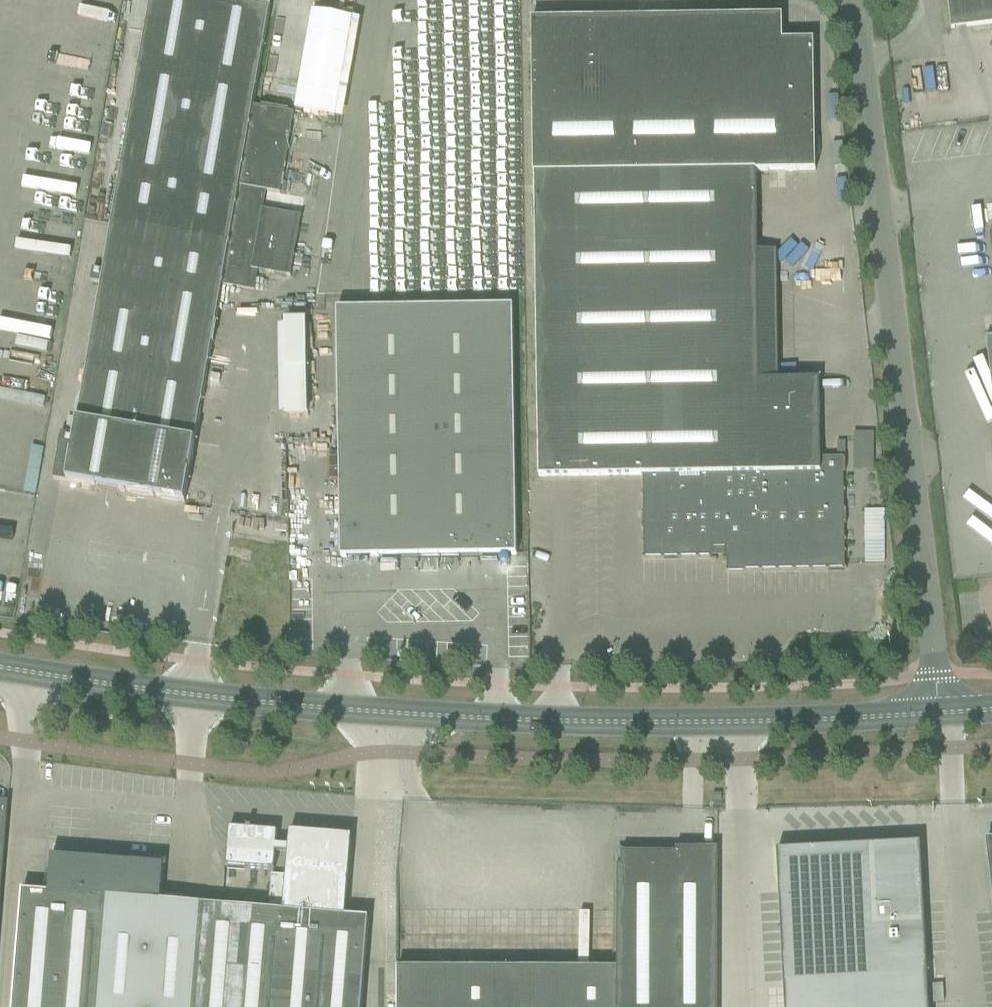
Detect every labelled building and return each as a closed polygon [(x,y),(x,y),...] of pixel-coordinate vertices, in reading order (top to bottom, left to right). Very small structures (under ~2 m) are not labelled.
[(239,288),(255,291),(258,272),(291,277),(302,216),(263,210),(266,191),(280,193),(289,137),(293,115),(253,108),(271,8),(223,0),(150,0),(101,272),(91,270),(89,284),(99,285),(73,436),(61,434),(53,480),(185,503),(188,484),(222,285),(239,288)] [(951,31),(971,28),(991,25),(991,0),(947,0),(951,31)] [(532,21),(534,175),(538,478),(641,476),(643,478),(643,493),(641,495),(643,497),(643,512),(641,514),(643,516),(648,516),(648,525),(643,525),(642,527),(643,529),(644,541),(642,543),(644,545),(644,556),(642,558),(644,560),(646,558),(661,558),(663,560),(665,558),(677,558),(679,560),(681,558),(696,558),(698,560),(700,558),(709,558),(711,559),(713,557),(713,549),(725,549),(725,557),(727,559),(727,569),(725,571),(727,573),(744,573),(746,571),(758,571),(761,573),(762,571),(775,570),(777,572),(779,570),(792,570),(794,572),(796,570),(809,570),(811,572),(813,570),(826,570),(828,572),(830,570),(843,570),(845,572),(847,569),(845,567),(844,555),(846,553),(844,551),(844,543),(846,541),(844,539),(844,526),(846,525),(844,522),(839,523),(839,514),(844,513),(846,511),(844,509),(843,494),(845,492),(843,490),(843,475),(845,473),(845,461),(843,458),(820,459),(819,381),(759,382),(756,173),(816,172),(814,42),(783,42),(782,17),(532,21)] [(337,310),(340,559),(517,556),(513,307),(337,310)] [(277,318),(280,416),(307,416),(305,317),(277,318)] [(854,431),(854,468),(874,468),(875,431),(854,431)] [(864,562),(883,562),(884,509),(865,508),(864,562)] [(8,803),(0,802),(0,904),(8,803)] [(13,1006),(362,1006),(367,940),(369,920),(345,918),(351,838),(290,833),(289,848),(276,847),(277,833),(251,831),(251,829),(247,828),(246,830),(230,829),(226,867),(274,872),(276,854),(288,855),(286,877),(271,876),(270,901),(284,902),(284,913),(160,904),(163,868),(162,868),(162,873),(52,864),(52,859),(51,859),(48,894),(22,892),(21,912),(13,1006)] [(776,851),(784,1006),(929,1006),(924,903),(920,903),(917,848),(882,850),(882,846),(776,851)] [(717,850),(675,850),(675,851),(618,850),(618,868),(617,867),(617,970),(397,969),(397,1006),(717,1006),(717,850)]
